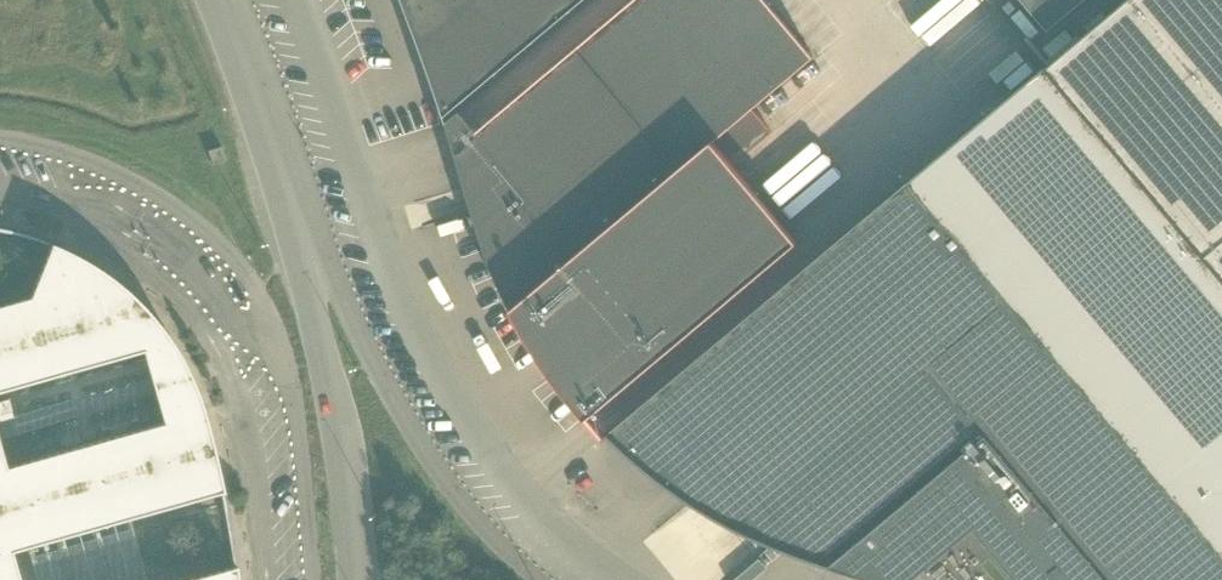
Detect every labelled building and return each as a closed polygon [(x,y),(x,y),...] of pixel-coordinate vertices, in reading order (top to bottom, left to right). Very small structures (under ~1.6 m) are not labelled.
[(447,126),(449,126),(448,123),(460,113),(459,112),(448,121),(445,116),(583,0),(402,0),(421,49),(427,44),(456,79),(437,96),(446,123),(447,126)] [(447,126),(472,212),(473,213),(476,226),(480,238),(485,251),(490,264),(496,280),(503,295),(511,310),(522,331),(533,349),(539,360),(550,376),(558,385),(571,402),(587,421),(591,418),(590,416),(797,242),(732,165),(771,133),(752,109),(813,58),(765,0),(634,0),(476,133),(460,113),(448,123),(449,126),(447,126)] [(1047,31),(1084,0),(1021,0),(1047,31)] [(1046,67),(1221,276),(1221,0),(1125,0),(1046,67)] [(601,436),(602,436),(603,437),(604,439),(609,435),(627,453),(651,473),(667,485),(691,501),(692,502),(697,505),(702,508),(707,511),(711,514),(716,517),(721,520),(726,522),(731,525),(736,528),(742,530),(747,533),(752,535),(757,538),(762,540),(767,543),(773,545),(774,545),(781,548),(788,551),(795,554),(802,556),(808,559),(816,562),(823,564),(830,566),(838,569),(846,572),(855,574),(863,577),(871,579),(874,579),(1221,579),(1221,276),(1046,67),(1046,66),(909,180),(605,435),(604,433),(601,436)] [(208,151),(212,165),(226,160),(221,147),(208,151)] [(11,551),(220,492),(223,492),(219,475),(216,459),(212,443),(207,427),(203,411),(197,393),(190,375),(181,358),(171,342),(162,328),(151,315),(140,303),(128,291),(115,281),(103,272),(91,263),(77,256),(64,249),(50,243),(49,245),(50,246),(29,297),(0,305),(0,390),(142,350),(162,423),(5,467),(0,449),(0,579),(19,579),(11,551)] [(235,565),(233,566),(183,579),(237,579),(235,565)]
